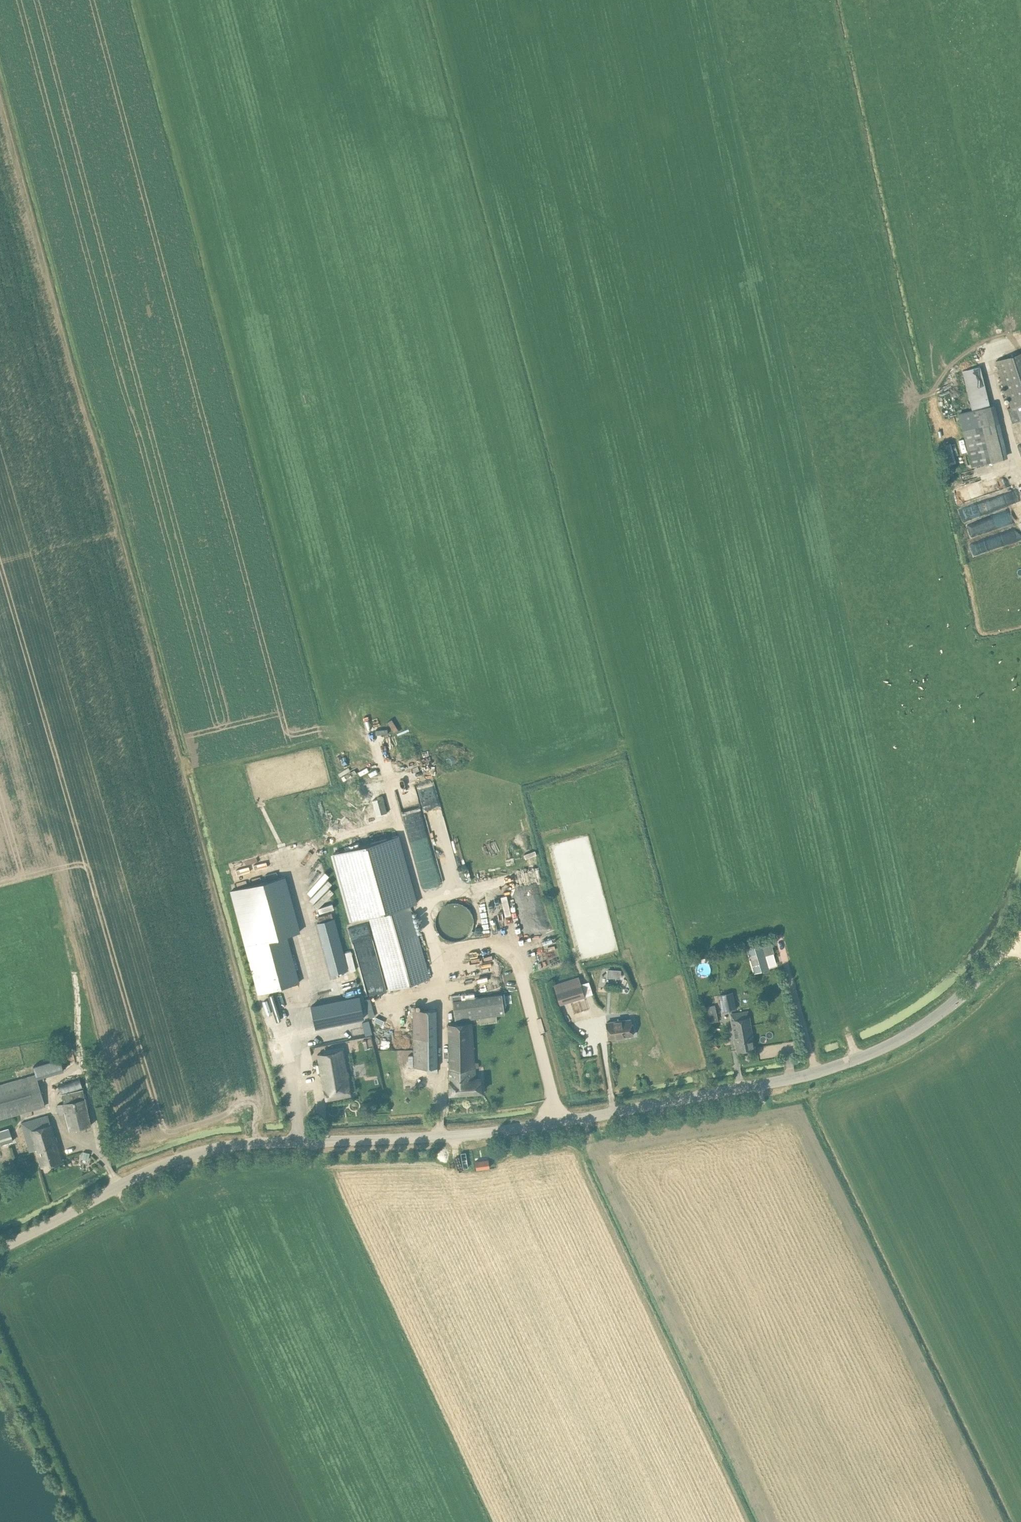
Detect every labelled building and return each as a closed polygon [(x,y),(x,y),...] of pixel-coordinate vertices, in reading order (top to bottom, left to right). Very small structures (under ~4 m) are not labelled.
[(996,361),(1011,407),(1008,408),(1012,423),(1020,420),(1020,422),(1020,352),(1010,356),(996,361)] [(980,366),(962,371),(971,409),(959,413),(971,467),(991,462),(992,470),(1006,467),(1004,458),(1008,457),(1000,421),(996,422),(991,405),(989,405),(980,366)] [(959,507),(964,524),(966,523),(970,537),(1015,524),(1009,505),(1020,501),(1020,489),(959,507)] [(977,557),(987,547),(984,544),(980,548),(976,544),(970,550),(977,557)] [(417,788),(419,795),(431,791),(428,784),(417,788)] [(380,813),(387,812),(383,795),(377,797),(378,804),(367,807),(370,818),(381,816),(380,813)] [(442,884),(431,833),(414,837),(412,830),(409,831),(422,889),(442,884)] [(398,835),(332,854),(351,921),(368,916),(409,905),(418,902),(398,835)] [(314,882),(321,869),(315,867),(309,880),(314,882)] [(324,902),(332,890),(323,884),(329,874),(324,871),(316,883),(320,886),(311,900),(316,903),(319,899),(324,902)] [(230,891),(259,995),(299,983),(287,936),(301,932),(285,876),(230,891)] [(436,916),(435,922),(436,927),(438,932),(442,937),(446,940),(452,941),(457,941),(463,940),(467,937),(471,932),(473,927),(474,922),(473,916),(471,911),(467,907),(463,904),(457,902),(452,902),(446,904),(441,907),(438,911),(436,916)] [(409,905),(368,916),(389,991),(430,979),(427,968),(423,955),(414,923),(409,905)] [(317,923),(331,975),(332,979),(340,976),(339,973),(348,970),(334,918),(317,923)] [(772,953),(769,942),(747,949),(754,972),(768,968),(764,955),(772,953)] [(606,977),(620,977),(620,968),(607,968),(606,977)] [(585,997),(578,976),(554,984),(556,991),(560,1005),(585,997)] [(702,995),(708,1023),(718,1021),(713,993),(702,995)] [(719,996),(722,1011),(736,1008),(733,993),(719,996)] [(452,1001),(456,1021),(479,1018),(479,1024),(497,1021),(496,1016),(505,1015),(502,994),(452,1001)] [(359,996),(311,1006),(316,1028),(364,1019),(359,996)] [(436,1009),(413,1010),(414,1067),(428,1067),(428,1072),(437,1072),(437,1062),(436,1009)] [(748,1011),(731,1014),(737,1050),(754,1048),(748,1011)] [(606,1022),(608,1040),(633,1036),(630,1018),(606,1022)] [(361,1022),(365,1036),(372,1034),(369,1021),(361,1022)] [(448,1070),(464,1069),(476,1068),(475,1067),(479,1066),(478,1062),(475,1062),(471,1021),(447,1024),(448,1070)] [(718,1041),(710,1043),(712,1050),(714,1049),(714,1047),(716,1047),(716,1049),(719,1048),(718,1041)] [(326,1100),(351,1095),(342,1050),(317,1054),(326,1100)] [(44,1104),(37,1079),(64,1071),(60,1058),(15,1072),(17,1078),(0,1084),(0,1117),(44,1104)] [(785,1059),(785,1072),(794,1071),(793,1059),(785,1059)] [(476,1068),(464,1069),(466,1092),(482,1091),(482,1081),(481,1078),(476,1078),(476,1068)] [(85,1099),(64,1103),(68,1121),(88,1116),(85,1099)] [(42,1167),(62,1161),(48,1116),(21,1124),(29,1151),(36,1149),(42,1167)] [(1,1145),(13,1141),(9,1127),(7,1128),(4,1120),(0,1122),(0,1141),(1,1145)] [(83,1151),(81,1158),(88,1160),(90,1153),(83,1151)] [(488,1159),(475,1161),(476,1169),(489,1167),(488,1159)]
